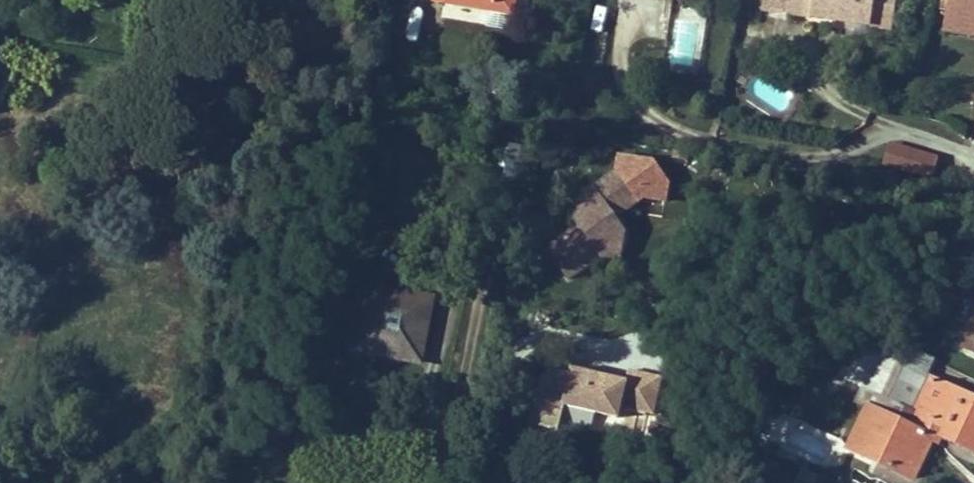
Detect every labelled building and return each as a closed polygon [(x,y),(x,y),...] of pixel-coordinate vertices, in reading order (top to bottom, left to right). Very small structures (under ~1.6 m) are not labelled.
[(489,4),(468,0),(433,0),(489,9),(489,4)] [(489,4),(489,9),(488,10),(490,10),(512,14),(515,0),(468,0),(489,4)] [(874,0),(763,0),(762,10),(836,21),(837,16),(846,17),(845,22),(870,26),(874,0)] [(894,0),(874,0),(870,26),(890,29),(894,0)] [(943,8),(950,9),(949,16),(950,16),(973,20),(973,0),(944,0),(943,8)] [(663,61),(692,68),(707,10),(678,2),(663,61)] [(510,28),(512,14),(490,10),(488,23),(487,23),(487,24),(510,28)] [(950,16),(947,30),(973,35),(973,20),(950,16)] [(930,177),(935,158),(891,145),(885,164),(930,177)] [(528,167),(530,151),(510,148),(508,163),(528,167)] [(611,249),(616,221),(614,218),(637,202),(616,171),(585,192),(582,217),(585,222),(579,226),(547,248),(569,279),(601,257),(611,249)] [(385,203),(388,188),(381,187),(378,202),(385,203)] [(582,217),(585,192),(579,197),(575,221),(579,226),(585,222),(582,217)] [(621,253),(624,233),(616,221),(611,249),(601,257),(606,264),(621,253)] [(419,360),(431,298),(370,286),(358,348),(419,360)] [(959,345),(973,352),(973,314),(959,345)] [(926,376),(934,360),(870,330),(844,354),(835,356),(835,360),(850,367),(845,378),(864,387),(856,403),(867,408),(848,449),(912,478),(931,438),(940,442),(943,436),(973,450),(973,399),(926,376)] [(653,414),(662,378),(628,370),(625,381),(571,368),(562,405),(618,418),(620,406),(653,414)] [(763,430),(776,418),(773,414),(760,426),(763,430)] [(655,435),(658,423),(652,421),(649,433),(655,435)] [(786,442),(821,461),(833,440),(798,421),(786,442)] [(775,455),(779,447),(771,444),(768,452),(775,455)] [(772,478),(777,465),(745,452),(740,464),(772,478)] [(821,476),(802,468),(795,482),(837,482),(821,476)]
